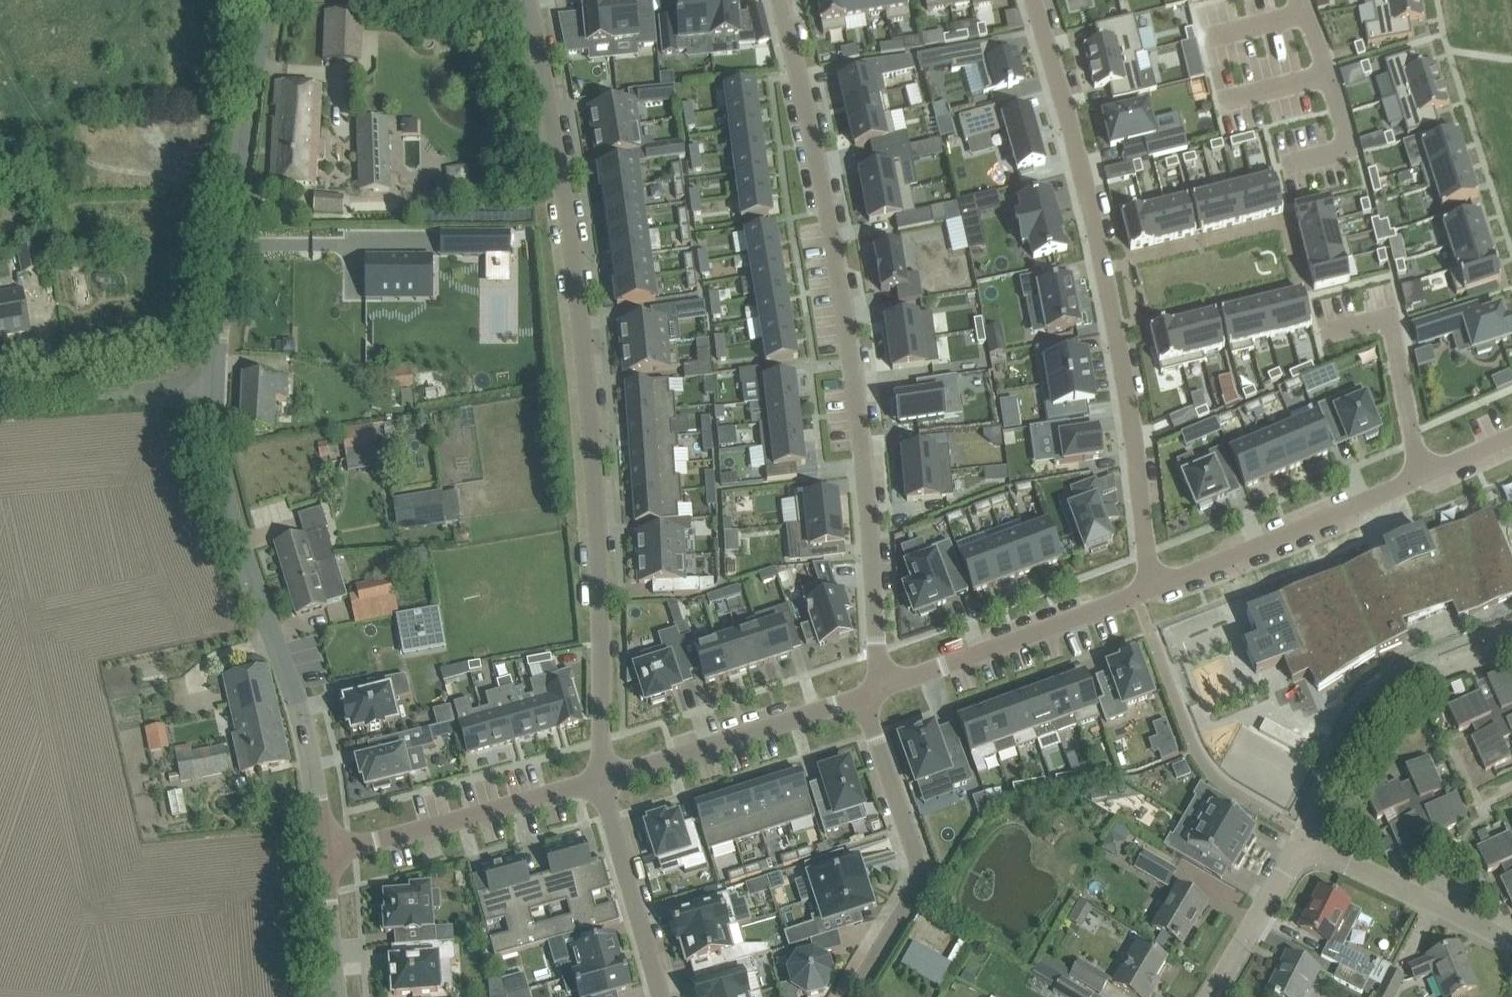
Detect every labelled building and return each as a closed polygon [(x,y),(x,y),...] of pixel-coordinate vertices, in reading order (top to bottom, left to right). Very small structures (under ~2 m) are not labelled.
[(604,1),(604,0),(588,0),(589,2),(583,3),(586,27),(561,30),(566,54),(589,52),(589,44),(612,42),(608,0),(604,1)] [(614,1),(609,1),(609,0),(608,0),(612,42),(636,40),(637,47),(657,45),(655,19),(636,20),(634,0),(614,0),(614,1)] [(678,19),(674,19),(674,18),(660,19),(661,35),(663,54),(689,51),(688,41),(710,39),(706,0),(676,0),(678,19)] [(710,39),(739,36),(739,44),(757,43),(757,44),(772,40),(764,8),(749,12),(749,13),(738,14),(737,1),(737,0),(706,0),(710,39)] [(823,34),(847,30),(845,20),(841,0),(817,0),(823,34)] [(845,20),(866,16),(863,0),(841,0),(845,20)] [(866,16),(886,13),(887,22),(889,22),(885,0),(863,0),(866,16)] [(889,22),(910,18),(907,0),(885,0),(889,22)] [(927,10),(951,6),(950,0),(925,0),(927,10)] [(1365,26),(1368,44),(1412,36),(1409,21),(1424,18),(1421,0),(1398,0),(1365,6),(1365,7),(1373,6),(1376,23),(1365,26)] [(361,62),(363,13),(326,12),(324,60),(361,62)] [(1099,41),(1084,45),(1090,66),(1144,53),(1134,16),(1095,26),(1099,41)] [(984,25),(976,26),(978,38),(986,37),(984,25)] [(1193,28),(1185,30),(1188,42),(1196,40),(1193,28)] [(967,32),(956,34),(957,42),(969,40),(967,32)] [(956,34),(944,36),(945,44),(957,42),(956,34)] [(1196,40),(1188,42),(1191,54),(1199,52),(1196,40)] [(997,41),(918,55),(922,73),(923,72),(951,66),(952,71),(960,70),(977,67),(984,92),(997,89),(1008,86),(1009,88),(1013,87),(1012,85),(1024,82),(1019,64),(1020,63),(1018,58),(1017,58),(1015,53),(1002,57),(997,41)] [(1362,42),(1354,45),(1358,56),(1366,54),(1362,42)] [(904,43),(892,44),(894,52),(905,51),(904,43)] [(892,44),(880,46),(881,54),(894,52),(892,44)] [(857,45),(850,47),(852,59),(859,57),(857,45)] [(850,47),(841,49),(844,61),(852,59),(850,47)] [(1416,52),(1385,62),(1396,98),(1442,83),(1435,62),(1421,67),(1416,52)] [(1144,53),(1090,66),(1095,88),(1110,84),(1113,100),(1145,92),(1136,56),(1144,54),(1144,53)] [(860,75),(840,79),(846,103),(877,95),(883,94),(886,93),(882,78),(915,70),(911,56),(865,62),(857,64),(860,75)] [(1368,62),(1360,64),(1364,76),(1372,74),(1368,62)] [(673,73),(660,74),(661,87),(674,86),(673,73)] [(916,73),(908,75),(912,87),(920,85),(916,73)] [(326,140),(319,140),(322,85),(276,82),(271,182),(316,185),(318,157),(325,157),(326,140)] [(1442,83),(1396,98),(1408,134),(1439,124),(1434,109),(1449,105),(1442,83)] [(726,111),(759,106),(756,84),(723,88),(726,111)] [(920,85),(912,87),(915,98),(923,96),(920,85)] [(635,90),(628,91),(630,101),(634,101),(634,103),(661,101),(660,87),(635,90)] [(1183,92),(1193,145),(1219,141),(1209,87),(1183,92)] [(877,95),(846,103),(850,124),(891,115),(891,113),(890,112),(887,112),(883,94),(877,95)] [(630,101),(589,108),(593,133),(638,125),(634,103),(634,101),(630,101)] [(686,116),(694,115),(692,103),(684,104),(686,116)] [(1104,117),(1100,118),(1103,132),(1107,131),(1111,147),(1122,144),(1144,138),(1149,158),(1187,149),(1182,129),(1156,136),(1152,120),(1148,104),(1103,115),(1104,117)] [(729,132),(762,128),(759,106),(726,111),(729,132)] [(995,107),(959,117),(966,143),(968,142),(1006,131),(1007,133),(1013,153),(1018,171),(1020,171),(1021,174),(1034,171),(1033,167),(1045,163),(1040,143),(1037,130),(1036,131),(1030,110),(1019,114),(999,119),(995,107)] [(687,128),(695,127),(694,115),(686,116),(687,128)] [(891,115),(850,124),(855,145),(870,142),(873,154),(909,146),(907,133),(895,135),(891,115)] [(360,193),(380,193),(390,193),(388,122),(359,123),(360,193)] [(638,125),(593,133),(598,157),(634,151),(642,150),(642,149),(638,125)] [(732,153),(765,149),(762,128),(729,132),(732,153)] [(1392,133),(1384,135),(1388,147),(1395,144),(1392,133)] [(1428,165),(1421,167),(1421,168),(1465,154),(1458,133),(1422,144),(1428,165)] [(1254,134),(1242,137),(1244,145),(1256,142),(1254,134)] [(1242,137),(1230,140),(1232,148),(1244,145),(1242,137)] [(1222,140),(1210,143),(1212,151),(1224,148),(1222,140)] [(679,157),(686,156),(684,143),(677,144),(642,149),(642,150),(634,151),(635,163),(637,163),(679,157)] [(918,144),(910,146),(912,157),(920,156),(918,144)] [(692,159),(700,158),(698,146),(690,147),(692,159)] [(876,169),(860,172),(865,197),(910,188),(910,187),(905,188),(901,165),(902,165),(913,163),(909,146),(873,154),(876,169)] [(735,175),(768,171),(765,149),(732,153),(735,175)] [(1195,154),(1183,157),(1185,165),(1197,162),(1195,154)] [(1465,154),(1421,168),(1427,189),(1471,175),(1465,154)] [(694,171),(702,170),(700,158),(692,159),(694,171)] [(1177,158),(1165,161),(1167,169),(1179,166),(1177,158)] [(1141,161),(1133,163),(1135,175),(1143,173),(1141,161)] [(635,163),(599,168),(602,191),(640,186),(637,163),(635,163)] [(1133,163),(1125,165),(1127,176),(1135,175),(1133,163)] [(680,164),(672,165),(674,182),(682,181),(680,164)] [(1376,168),(1368,170),(1371,182),(1379,180),(1376,168)] [(1272,170),(1252,175),(1262,218),(1283,212),(1272,170)] [(738,196),(771,192),(768,171),(735,175),(738,196)] [(1252,183),(1234,187),(1242,222),(1262,218),(1252,175),(1251,175),(1252,183)] [(1471,175),(1427,189),(1427,190),(1435,187),(1442,208),(1478,197),(1471,175)] [(1379,180),(1371,182),(1374,194),(1382,192),(1379,180)] [(682,181),(674,182),(676,198),(685,197),(682,181)] [(1213,184),(1212,185),(1223,227),(1242,222),(1234,187),(1215,192),(1213,184)] [(1212,185),(1191,190),(1202,232),(1223,227),(1212,185)] [(640,186),(602,191),(605,214),(643,209),(640,186)] [(910,188),(865,197),(869,221),(895,216),(898,231),(926,226),(934,224),(931,209),(915,212),(910,188)] [(692,202),(700,201),(698,189),(690,190),(692,202)] [(741,219),(774,214),(771,192),(738,196),(741,219)] [(344,197),(315,194),(314,210),(343,213),(344,197)] [(1023,214),(1016,216),(1023,244),(1030,242),(1031,245),(1034,258),(1067,250),(1061,226),(1058,227),(1050,194),(1020,202),(1020,203),(1023,213),(1023,214)] [(1187,199),(1165,205),(1174,239),(1196,234),(1187,199)] [(1329,200),(1294,209),(1300,229),(1334,221),(1329,200)] [(1368,200),(1360,202),(1363,214),(1371,212),(1368,200)] [(694,214),(702,213),(700,201),(692,202),(694,214)] [(1142,202),(1120,207),(1131,250),(1153,245),(1142,202)] [(1143,202),(1142,202),(1153,245),(1174,239),(1165,205),(1145,209),(1143,202)] [(643,209),(605,214),(608,236),(646,231),(643,209)] [(680,227),(689,226),(686,209),(678,210),(680,227)] [(1479,213),(1443,224),(1450,247),(1486,236),(1479,213)] [(1379,218),(1371,220),(1374,232),(1382,230),(1380,222),(1379,218)] [(1388,220),(1380,222),(1382,230),(1383,234),(1391,232),(1388,220)] [(1334,221),(1300,229),(1304,249),(1347,239),(1347,237),(1339,239),(1335,221),(1334,221)] [(689,226),(680,227),(682,243),(691,242),(689,226)] [(748,256),(780,250),(777,228),(744,233),(748,256)] [(1382,230),(1374,232),(1377,244),(1385,242),(1383,234),(1382,230)] [(646,231),(608,236),(611,259),(649,254),(646,231)] [(1391,232),(1383,234),(1385,242),(1396,239),(1394,231),(1391,232)] [(510,232),(464,232),(464,255),(486,255),(486,267),(496,267),(496,268),(500,268),(500,267),(510,267),(510,232)] [(1457,268),(1449,270),(1450,271),(1493,257),(1486,236),(1450,247),(1457,268)] [(1347,239),(1304,249),(1309,269),(1352,258),(1347,239)] [(45,245),(18,248),(22,274),(48,269),(45,245)] [(901,245),(874,249),(877,265),(879,277),(881,291),(897,289),(899,302),(922,298),(918,273),(906,275),(901,245)] [(700,263),(708,262),(707,250),(699,251),(700,263)] [(751,277),(784,271),(780,250),(748,256),(751,277)] [(1385,250),(1377,252),(1380,264),(1388,262),(1385,250)] [(649,254),(611,259),(614,282),(652,276),(649,254)] [(686,272),(695,271),(693,254),(684,255),(686,272)] [(366,269),(366,299),(383,299),(383,294),(419,295),(419,278),(433,278),(432,256),(372,257),(372,269),(366,269)] [(1493,257),(1450,271),(1457,294),(1500,280),(1493,257)] [(1352,258),(1309,269),(1315,290),(1350,281),(1345,261),(1352,259),(1352,258)] [(1403,261),(1395,263),(1398,275),(1406,273),(1403,261)] [(702,275),(710,274),(708,262),(700,263),(702,275)] [(695,271),(686,272),(688,289),(697,287),(695,271)] [(755,298),(788,293),(784,271),(751,277),(755,298)] [(1044,274),(1019,279),(1023,299),(1040,296),(1047,332),(1081,325),(1075,295),(1073,295),(1070,281),(1046,286),(1044,274)] [(652,276),(614,282),(617,305),(656,300),(652,276)] [(712,305),(720,304),(718,292),(711,293),(712,305)] [(1303,292),(1282,297),(1291,332),(1312,327),(1303,292)] [(26,311),(22,293),(0,297),(0,336),(29,331),(26,311)] [(758,319),(791,314),(788,293),(755,298),(758,319)] [(1433,296),(1425,299),(1429,310),(1437,308),(1433,296)] [(1282,297),(1262,302),(1271,337),(1291,332),(1282,297)] [(673,306),(675,319),(707,315),(705,301),(673,306)] [(1262,302),(1242,307),(1253,349),(1254,349),(1252,341),(1271,337),(1262,302)] [(713,317),(721,316),(720,304),(712,305),(713,317)] [(1432,319),(1438,339),(1466,331),(1472,352),(1476,350),(1478,355),(1491,351),(1490,346),(1511,340),(1510,337),(1511,336),(1511,331),(1509,320),(1505,321),(1501,309),(1480,315),(1477,305),(1432,319)] [(1242,307),(1221,312),(1232,355),(1253,349),(1242,307)] [(932,313),(886,319),(889,344),(935,338),(932,313)] [(1215,313),(1194,319),(1204,362),(1205,361),(1204,353),(1225,348),(1215,313)] [(762,341),(795,335),(791,314),(758,319),(762,341)] [(982,318),(974,319),(976,331),(976,332),(984,331),(982,318)] [(665,319),(620,323),(622,348),(667,343),(665,319)] [(1194,319),(1173,324),(1183,367),(1204,362),(1194,319)] [(1173,324),(1150,330),(1161,372),(1183,367),(1173,324)] [(999,327),(986,329),(988,343),(991,354),(1004,351),(1002,340),(999,327)] [(984,331),(976,332),(978,343),(986,342),(984,331)] [(717,348),(725,347),(723,335),(716,336),(717,348)] [(766,363),(799,357),(795,335),(762,341),(766,363)] [(935,338),(889,344),(893,369),(939,363),(935,338)] [(622,348),(625,373),(679,367),(678,355),(668,356),(667,343),(622,348)] [(1065,345),(1038,349),(1040,363),(1046,362),(1049,384),(1091,377),(1087,354),(1067,357),(1065,345)] [(718,360),(726,359),(725,347),(717,348),(718,360)] [(1431,347),(1415,352),(1418,367),(1436,362),(1431,347)] [(710,351),(698,352),(699,365),(684,366),(685,379),(713,377),(710,351)] [(1312,363),(1300,368),(1303,376),(1315,370),(1312,363)] [(411,365),(386,368),(388,389),(413,386),(411,365)] [(798,398),(795,376),(776,378),(775,366),(739,371),(741,384),(756,382),(758,404),(761,404),(761,403),(798,398)] [(1300,368),(1289,372),(1293,380),(1303,376),(1300,368)] [(1326,368),(1308,375),(1311,384),(1314,391),(1333,384),(1326,368)] [(990,370),(966,374),(976,425),(997,421),(997,418),(986,420),(985,413),(998,411),(990,370)] [(1279,370),(1268,375),(1271,382),(1282,377),(1279,370)] [(287,377),(264,375),(244,374),(240,429),(274,431),(276,402),(286,403),(287,377)] [(896,402),(891,403),(894,420),(899,419),(900,424),(944,417),(941,398),(956,395),(954,377),(957,376),(957,375),(916,382),(918,393),(896,397),(896,402)] [(713,377),(704,378),(705,395),(714,394),(713,377)] [(1053,405),(1047,406),(1050,420),(1077,416),(1075,404),(1095,401),(1091,377),(1049,384),(1053,405)] [(1300,378),(1284,385),(1288,393),(1304,387),(1300,378)] [(669,380),(626,383),(628,412),(676,408),(675,394),(670,395),(669,380)] [(1254,387),(1242,392),(1246,399),(1257,394),(1254,387)] [(1237,394),(1226,399),(1229,406),(1240,402),(1237,394)] [(1275,394),(1259,400),(1263,409),(1278,402),(1275,394)] [(1346,395),(1318,406),(1331,435),(1344,430),(1349,442),(1349,443),(1352,442),(1352,441),(1358,438),(1359,439),(1365,436),(1367,440),(1378,435),(1377,431),(1379,430),(1377,427),(1381,425),(1376,414),(1372,415),(1365,398),(1350,404),(1346,395)] [(800,419),(798,398),(761,403),(761,404),(763,423),(763,424),(800,419)] [(1259,400),(1244,407),(1247,415),(1253,413),(1255,417),(1265,413),(1263,409),(1259,400)] [(725,419),(724,407),(716,408),(717,420),(725,419)] [(1193,407),(1169,417),(1174,429),(1198,419),(1195,411),(1193,407)] [(1206,407),(1195,411),(1198,419),(1209,414),(1206,407)] [(676,408),(628,412),(630,439),(673,436),(673,435),(672,423),(677,422),(676,408)] [(1232,412),(1216,419),(1220,427),(1235,420),(1232,412)] [(1316,416),(1294,425),(1309,461),(1331,452),(1316,416)] [(710,417),(701,418),(703,434),(711,434),(710,417)] [(803,441),(800,419),(763,424),(763,423),(759,424),(761,447),(763,447),(763,446),(803,441)] [(1069,422),(1035,427),(1037,441),(1051,439),(1054,462),(1055,464),(1102,457),(1098,430),(1091,431),(1071,434),(1069,422)] [(373,424),(342,429),(346,452),(377,447),(373,424)] [(1294,425),(1273,434),(1288,470),(1309,461),(1294,425)] [(728,446),(726,428),(717,429),(719,447),(728,446)] [(703,434),(704,451),(713,450),(711,434),(703,434)] [(1273,434),(1252,443),(1267,479),(1288,470),(1273,434)] [(673,436),(630,439),(632,467),(675,464),(674,450),(679,450),(678,435),(673,435),(673,436)] [(921,449),(902,451),(905,476),(951,471),(949,446),(948,436),(920,439),(921,449)] [(806,464),(803,441),(763,446),(763,447),(765,468),(806,464)] [(1252,443),(1230,452),(1245,488),(1267,479),(1252,443)] [(1198,469),(1183,475),(1190,492),(1197,508),(1199,507),(1201,510),(1212,506),(1213,505),(1211,502),(1228,495),(1224,485),(1222,482),(1223,482),(1234,477),(1222,447),(1194,459),(1198,469)] [(675,464),(632,467),(634,494),(682,491),(681,477),(676,477),(675,464)] [(951,471),(905,476),(907,501),(954,497),(951,471)] [(714,472),(705,472),(706,489),(715,488),(714,472)] [(733,484),(732,475),(721,476),(722,485),(733,484)] [(1079,509),(1065,514),(1072,534),(1077,532),(1085,552),(1090,550),(1091,550),(1092,553),(1108,547),(1107,544),(1113,542),(1106,523),(1118,518),(1114,507),(1107,510),(1105,505),(1097,483),(1096,480),(1071,489),(1075,499),(1079,509)] [(1032,482),(1015,485),(1017,494),(1034,491),(1032,482)] [(707,506),(716,505),(715,488),(706,489),(707,506)] [(459,491),(440,494),(445,519),(463,516),(459,491)] [(679,519),(678,505),(683,505),(682,491),(634,494),(636,523),(669,520),(679,519)] [(440,525),(435,494),(394,501),(399,531),(440,525)] [(840,520),(837,495),(795,499),(798,525),(840,520)] [(1005,495),(989,500),(993,509),(1008,503),(1005,495)] [(989,500),(974,506),(977,515),(993,509),(989,500)] [(962,511),(946,516),(949,525),(965,519),(962,511)] [(1490,513),(1424,540),(1432,559),(1396,574),(1396,565),(1382,565),(1379,559),(1275,603),(1286,630),(1273,635),(1292,682),(1309,675),(1319,691),(1376,655),(1406,642),(1401,629),(1452,607),(1458,620),(1511,597),(1511,566),(1490,513)] [(684,556),(683,532),(691,531),(691,519),(679,519),(669,520),(669,532),(637,533),(638,558),(684,556)] [(720,533),(728,533),(728,520),(720,520),(720,533)] [(843,545),(840,520),(798,525),(803,525),(806,549),(843,545)] [(1048,524),(1025,532),(1039,568),(1061,560),(1048,524)] [(325,562),(325,561),(331,559),(335,558),(326,528),(275,544),(284,574),(325,562)] [(1025,532),(1004,540),(1017,576),(1039,568),(1025,532)] [(1004,540),(983,548),(996,584),(1017,576),(1004,540)] [(908,595),(904,596),(909,610),(913,608),(915,614),(920,612),(921,616),(935,611),(933,607),(951,601),(944,580),(962,573),(950,541),(926,550),(929,559),(908,566),(915,585),(906,589),(908,595)] [(983,548),(960,556),(974,592),(996,584),(983,548)] [(639,583),(674,582),(684,581),(684,580),(684,556),(638,558),(639,583)] [(325,604),(343,599),(331,559),(325,561),(325,562),(284,574),(297,616),(326,607),(325,604)] [(829,563),(813,564),(824,599),(806,604),(809,613),(807,613),(808,617),(811,616),(814,624),(801,628),(806,645),(819,641),(821,646),(840,640),(838,635),(850,631),(844,611),(851,609),(845,592),(839,594),(829,563)] [(775,566),(759,571),(761,580),(778,575),(775,566)] [(700,579),(684,580),(684,581),(674,582),(674,594),(697,593),(700,592),(700,579)] [(713,588),(713,579),(700,579),(700,592),(713,588)] [(356,587),(359,605),(396,600),(392,582),(356,587)] [(742,593),(739,584),(723,589),(725,598),(742,593)] [(723,589),(707,595),(710,603),(725,598),(723,589)] [(683,622),(677,602),(668,602),(675,625),(683,622)] [(440,608),(396,616),(397,617),(398,617),(402,639),(420,636),(420,637),(425,636),(425,635),(442,632),(439,612),(438,610),(440,610),(440,608)] [(756,619),(734,626),(735,630),(736,630),(749,669),(769,663),(758,628),(759,628),(756,619)] [(792,655),(781,621),(759,628),(758,628),(769,663),(792,655)] [(689,668),(680,639),(676,630),(659,635),(661,640),(663,648),(642,655),(645,665),(635,668),(641,686),(641,687),(637,688),(641,701),(645,699),(646,703),(650,701),(652,705),(667,700),(666,696),(670,695),(669,692),(678,689),(681,688),(680,685),(675,672),(688,668),(689,668)] [(735,630),(715,637),(728,676),(749,669),(736,630),(735,630)] [(693,644),(690,636),(680,639),(689,668),(688,668),(690,672),(701,669),(706,683),(728,676),(715,637),(693,644)] [(1150,677),(1146,679),(1137,653),(1122,658),(1123,661),(1109,666),(1111,672),(1097,677),(1105,699),(1099,701),(1107,722),(1129,714),(1126,706),(1153,696),(1151,691),(1155,690),(1150,677)] [(547,656),(539,657),(541,669),(549,667),(547,656)] [(539,657),(531,659),(533,670),(541,669),(539,657)] [(468,664),(470,676),(478,674),(476,662),(468,664)] [(504,663),(492,666),(493,673),(505,671),(504,663)] [(470,676),(468,664),(460,665),(462,677),(470,676)] [(242,773),(270,766),(290,762),(268,667),(223,677),(237,734),(233,735),(242,773)] [(1511,713),(1511,671),(1511,668),(1487,679),(1495,698),(1490,701),(1498,719),(1511,713)] [(582,722),(571,684),(562,687),(558,674),(544,678),(559,728),(582,722)] [(1084,674),(1062,682),(1075,716),(1074,717),(1077,726),(1100,717),(1084,674)] [(392,701),(411,696),(406,675),(368,685),(371,697),(346,703),(348,710),(344,711),(348,725),(351,724),(353,731),(366,728),(367,731),(384,727),(383,724),(397,720),(392,701)] [(559,728),(544,678),(530,682),(534,695),(526,697),(536,734),(558,728),(559,728)] [(1062,682),(1042,690),(1058,733),(1077,726),(1074,717),(1075,716),(1062,682)] [(536,734),(526,697),(517,699),(514,686),(500,690),(514,740),(536,734)] [(514,740),(500,690),(486,694),(489,707),(481,710),(491,747),(514,740)] [(1042,690),(1022,697),(1034,731),(1035,731),(1038,740),(1058,733),(1042,690)] [(1498,719),(1490,701),(1485,703),(1480,692),(1448,707),(1459,731),(1477,723),(1480,728),(1498,719)] [(1022,697),(1001,704),(1014,738),(1013,739),(1017,748),(1038,740),(1035,731),(1034,731),(1022,697)] [(491,747),(481,710),(473,712),(469,699),(454,703),(468,753),(491,747)] [(1001,704),(980,712),(993,746),(994,746),(997,755),(1017,748),(1013,739),(1014,738),(1001,704)] [(439,726),(455,722),(452,710),(436,714),(439,726)] [(980,712),(959,720),(978,775),(987,771),(983,760),(997,755),(994,746),(993,746),(980,712)] [(1507,738),(1511,736),(1511,713),(1498,719),(1507,738)] [(1502,740),(1507,738),(1498,719),(1480,728),(1482,733),(1471,738),(1486,770),(1510,759),(1502,740)] [(1297,751),(1303,740),(1266,721),(1260,731),(1297,751)] [(147,751),(168,749),(165,724),(145,726),(147,751)] [(932,779),(934,786),(950,780),(953,788),(973,781),(961,746),(942,752),(933,727),(901,739),(917,784),(932,779)] [(409,752),(434,746),(430,728),(391,738),(394,751),(357,761),(361,778),(364,777),(366,788),(373,786),(374,791),(391,787),(389,782),(410,777),(410,774),(414,773),(409,752)] [(227,744),(203,748),(202,742),(193,743),(195,749),(177,752),(182,778),(231,770),(227,744)] [(1175,745),(1158,751),(1159,752),(1162,760),(1165,759),(1179,754),(1175,745)] [(1417,807),(1436,799),(1433,794),(1444,789),(1430,757),(1405,768),(1414,786),(1408,789),(1417,807)] [(829,800),(815,804),(824,834),(848,826),(844,813),(862,808),(848,763),(838,766),(836,762),(821,767),(822,771),(820,771),(829,800)] [(1177,781),(1190,775),(1185,762),(1172,768),(1177,781)] [(1097,778),(1113,775),(1111,766),(1095,769),(1097,778)] [(1074,782),(1090,779),(1088,771),(1073,774),(1074,782)] [(1388,781),(1383,772),(1369,778),(1373,787),(1388,781)] [(802,773),(774,782),(788,826),(815,817),(802,773)] [(1057,785),(1074,782),(1073,774),(1056,777),(1057,785)] [(1031,790),(1047,787),(1045,779),(1030,781),(1031,790)] [(1417,807),(1408,789),(1403,791),(1398,780),(1366,795),(1377,819),(1396,811),(1398,816),(1417,807)] [(1014,793),(1031,790),(1030,781),(1013,785),(1014,793)] [(774,782),(748,790),(762,834),(788,826),(774,782)] [(1251,846),(1255,838),(1252,837),(1256,830),(1234,818),(1240,807),(1200,784),(1193,795),(1211,806),(1199,825),(1244,851),(1248,844),(1251,846)] [(748,790),(722,798),(736,842),(762,834),(748,790)] [(1003,801),(1001,790),(985,793),(987,804),(1003,801)] [(980,817),(987,804),(985,793),(973,797),(980,817)] [(1417,807),(1425,826),(1431,824),(1435,835),(1468,820),(1457,796),(1438,804),(1436,799),(1417,807)] [(722,798),(695,807),(708,851),(736,842),(722,798)] [(1134,825),(1142,813),(1129,805),(1122,818),(1134,825)] [(1420,829),(1425,826),(1417,807),(1398,816),(1401,821),(1390,826),(1404,858),(1429,847),(1420,829)] [(679,853),(682,863),(704,856),(693,821),(680,825),(678,817),(665,820),(664,817),(650,821),(651,825),(647,826),(648,829),(644,831),(648,843),(652,842),(658,860),(679,853)] [(1244,851),(1199,825),(1188,845),(1170,835),(1163,846),(1204,869),(1210,859),(1232,872),(1235,866),(1238,867),(1243,860),(1240,858),(1244,851)] [(1481,842),(1490,838),(1487,829),(1478,833),(1481,842)] [(1509,833),(1477,847),(1488,872),(1507,863),(1509,869),(1511,867),(1511,839),(1509,833)] [(1395,849),(1390,838),(1380,842),(1385,854),(1395,849)] [(590,863),(584,841),(565,846),(589,931),(620,922),(615,904),(596,909),(592,895),(611,889),(602,859),(590,863)] [(565,846),(545,852),(552,874),(540,877),(549,907),(567,902),(571,916),(553,922),(558,940),(579,934),(589,931),(565,846)] [(812,847),(797,852),(799,861),(815,856),(812,847)] [(797,852),(780,857),(783,866),(799,861),(797,852)] [(1146,852),(1136,868),(1168,886),(1177,871),(1146,852)] [(816,899),(865,883),(858,860),(847,864),(843,853),(805,865),(809,876),(809,877),(816,899)] [(522,858),(503,864),(527,948),(548,942),(558,940),(553,922),(535,927),(530,912),(549,907),(540,877),(529,880),(522,858)] [(503,864),(484,869),(490,891),(478,895),(486,925),(505,919),(509,934),(490,940),(495,957),(527,948),(503,864)] [(760,864),(744,869),(747,877),(763,872),(760,864)] [(1509,869),(1511,874),(1500,879),(1511,904),(1511,867),(1509,869)] [(744,869),(728,874),(730,882),(747,877),(744,869)] [(766,877),(751,882),(755,895),(770,891),(766,877)] [(430,887),(428,887),(428,883),(413,884),(413,888),(411,888),(412,893),(385,895),(386,914),(384,914),(384,916),(380,916),(381,931),(385,931),(386,933),(396,932),(397,946),(437,943),(435,928),(433,928),(431,909),(440,908),(439,892),(430,892),(430,887)] [(824,924),(873,907),(872,904),(875,903),(872,892),(869,893),(865,883),(816,899),(824,924)] [(1207,903),(1190,893),(1177,886),(1153,927),(1182,944),(1207,903)] [(1349,903),(1321,889),(1312,906),(1314,907),(1303,928),(1301,927),(1301,928),(1342,949),(1360,915),(1358,910),(1348,905),(1349,903)] [(737,926),(728,894),(695,903),(698,911),(672,918),(673,924),(670,925),(673,937),(677,936),(679,942),(681,941),(680,941),(725,928),(726,929),(737,926)] [(749,919),(744,896),(731,899),(736,922),(749,919)] [(814,923),(785,933),(789,947),(811,940),(819,938),(814,923)] [(486,924),(481,925),(482,940),(490,940),(486,925),(486,924)] [(739,961),(735,949),(732,950),(726,929),(725,928),(680,941),(681,941),(687,964),(709,958),(713,969),(739,961)] [(839,932),(819,938),(811,940),(814,953),(798,957),(790,971),(792,983),(780,986),(783,996),(798,996),(797,996),(800,991),(807,996),(823,992),(832,978),(828,962),(821,957),(824,953),(842,949),(839,932)] [(620,963),(613,938),(582,947),(579,934),(558,940),(548,942),(554,965),(575,959),(579,975),(580,975),(620,964),(620,963)] [(961,938),(958,944),(968,950),(972,944),(961,938)] [(397,946),(392,947),(393,962),(392,962),(393,972),(388,972),(390,992),(394,992),(394,995),(439,991),(437,963),(456,962),(454,942),(437,943),(397,946)] [(914,942),(900,965),(942,989),(956,966),(914,942)] [(1149,950),(1138,944),(1114,985),(1134,996),(1151,996),(1154,991),(1150,988),(1167,960),(1149,950)] [(1459,994),(1477,986),(1470,970),(1468,970),(1458,946),(1460,946),(1459,944),(1410,965),(1416,979),(1434,971),(1445,996),(1453,996),(1459,994)] [(1341,964),(1341,965),(1369,979),(1368,981),(1374,984),(1381,987),(1382,985),(1390,970),(1377,963),(1376,966),(1347,952),(1341,964)] [(1305,963),(1288,954),(1268,992),(1276,996),(1275,996),(1299,996),(1314,967),(1305,963)] [(756,957),(739,961),(713,969),(716,980),(693,987),(695,992),(691,993),(692,996),(746,996),(747,996),(749,996),(744,978),(760,973),(756,957)] [(623,962),(620,963),(620,964),(580,975),(579,975),(562,980),(562,981),(564,980),(568,994),(578,992),(579,996),(600,996),(631,988),(623,962)] [(1031,976),(1055,990),(1054,993),(1061,996),(1093,996),(1039,963),(1031,976)] [(1080,963),(1072,977),(1100,993),(1108,979),(1080,963)] [(1341,965),(1334,978),(1362,993),(1362,992),(1369,995),(1374,984),(1368,981),(1369,979),(1341,965)] [(1376,996),(1395,996),(1405,978),(1390,970),(1382,985),(1381,987),(1376,996)] [(507,996),(503,980),(490,981),(491,996),(508,996),(507,996)]
